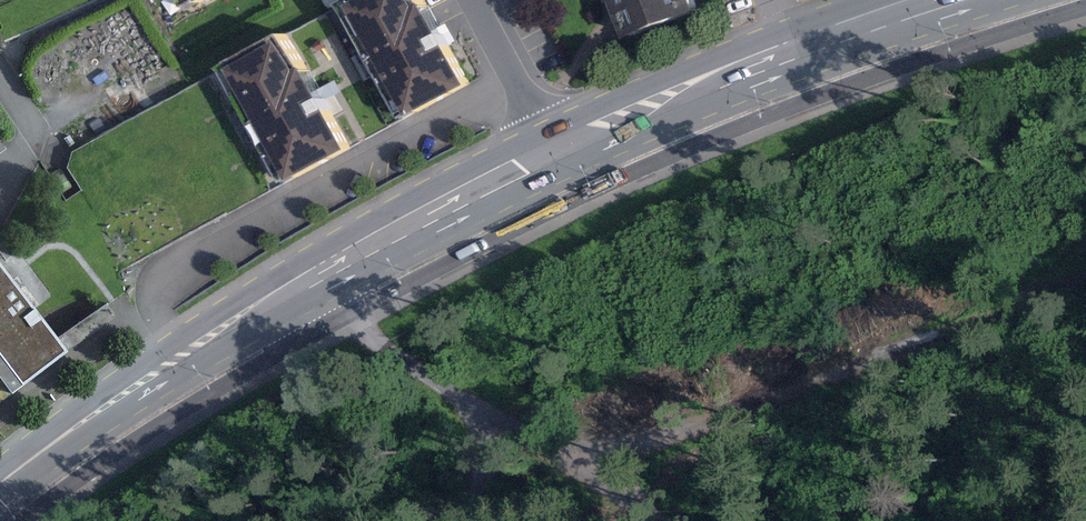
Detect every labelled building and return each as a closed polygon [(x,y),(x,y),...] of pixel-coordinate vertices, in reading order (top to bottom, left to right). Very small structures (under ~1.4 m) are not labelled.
[(192,8),(207,0),(188,0),(192,8)] [(427,0),(357,0),(349,4),(372,47),(363,52),(378,79),(386,74),(410,118),(477,82),(434,2),(429,5),(427,0)] [(604,2),(607,1),(621,39),(693,11),(689,0),(603,0),(604,2)] [(309,69),(291,35),(228,69),(252,112),(243,116),(257,143),(266,139),(289,183),(357,147),(314,66),(309,69)] [(0,261),(0,378),(13,394),(69,351),(0,261)]
